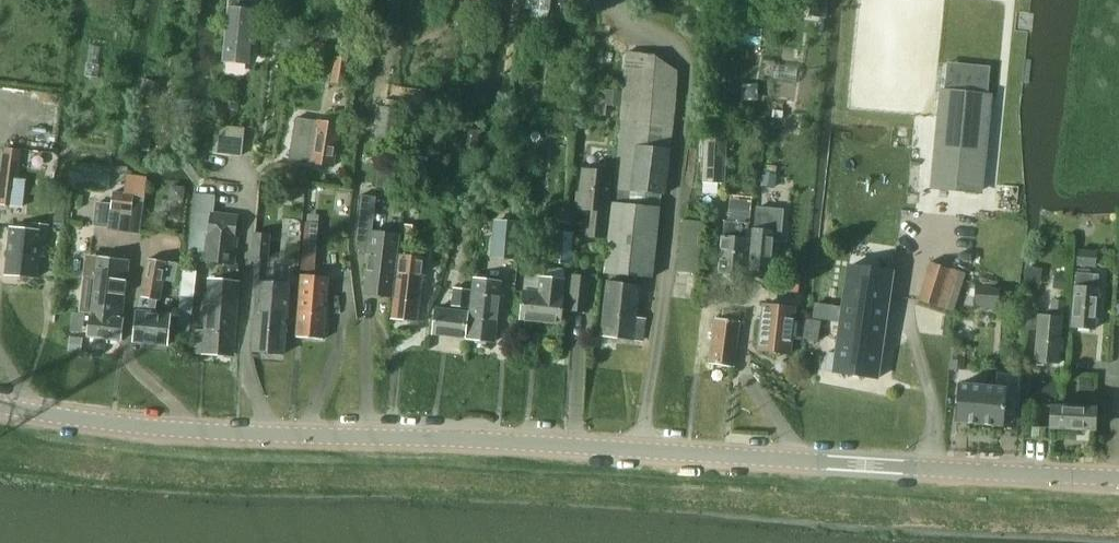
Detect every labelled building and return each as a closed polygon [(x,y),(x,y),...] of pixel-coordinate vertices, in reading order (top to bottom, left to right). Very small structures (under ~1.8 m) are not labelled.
[(225,61),(245,62),(246,46),(255,46),(256,34),(255,34),(257,15),(249,14),(249,12),(250,3),(250,0),(231,0),(231,1),(230,10),(225,61)] [(522,9),(549,12),(550,0),(523,0),(522,9)] [(343,43),(351,44),(354,21),(346,20),(343,43)] [(280,46),(289,47),(290,36),(281,35),(280,46)] [(307,43),(305,63),(324,65),(326,45),(307,43)] [(611,204),(604,274),(651,278),(659,208),(660,208),(662,196),(666,196),(675,103),(677,72),(653,56),(625,52),(611,204)] [(344,85),(348,60),(334,58),(330,83),(344,85)] [(944,90),(934,188),(976,192),(986,94),(944,90)] [(379,107),(375,139),(396,141),(400,111),(397,110),(379,107)] [(288,160),(309,163),(332,167),(336,140),(342,141),(345,125),(316,121),(294,118),(288,160)] [(212,154),(241,158),(245,130),(216,126),(212,154)] [(701,183),(725,184),(727,141),(703,140),(701,183)] [(19,154),(19,152),(5,150),(0,187),(0,206),(12,207),(19,154)] [(296,184),(298,173),(299,167),(273,163),(270,179),(296,184)] [(114,182),(138,185),(140,175),(127,173),(127,170),(116,169),(114,182)] [(581,169),(577,210),(590,211),(587,238),(605,240),(612,172),(581,169)] [(760,187),(774,189),(776,175),(762,173),(760,187)] [(283,184),(280,201),(292,203),(295,187),(283,184)] [(306,203),(314,203),(315,190),(308,189),(306,203)] [(110,209),(107,230),(117,231),(120,211),(131,212),(133,196),(112,193),(110,209)] [(358,197),(353,245),(356,254),(368,256),(364,294),(390,298),(396,254),(397,254),(398,249),(399,236),(398,236),(397,236),(370,232),(374,199),(358,197)] [(726,215),(748,216),(750,216),(751,199),(726,199),(726,215)] [(754,217),(748,270),(768,272),(771,235),(781,236),(783,210),(755,208),(754,217)] [(190,232),(187,253),(189,254),(197,255),(203,255),(202,261),(233,265),(236,238),(233,238),(236,217),(210,214),(195,212),(192,212),(190,232)] [(676,272),(697,274),(703,224),(681,221),(676,272)] [(721,238),(718,274),(742,276),(743,276),(747,224),(727,222),(723,221),(721,238)] [(305,222),(302,255),(305,255),(305,258),(315,259),(318,222),(305,222)] [(517,258),(519,225),(494,223),(491,257),(517,258)] [(4,275),(36,278),(39,250),(44,250),(47,226),(32,225),(31,231),(9,229),(4,275)] [(399,236),(398,249),(409,250),(412,227),(401,225),(399,236)] [(69,244),(89,247),(90,236),(71,233),(69,244)] [(268,236),(259,235),(253,235),(251,257),(266,258),(268,236)] [(551,261),(565,263),(569,263),(572,237),(554,235),(551,261)] [(1077,250),(1076,266),(1095,267),(1096,251),(1077,250)] [(415,322),(423,259),(399,255),(391,319),(415,322)] [(98,257),(91,316),(120,319),(128,261),(98,257)] [(136,312),(133,342),(166,346),(169,315),(154,314),(157,300),(158,301),(165,263),(148,260),(140,297),(138,312),(136,312)] [(930,263),(918,300),(951,311),(957,293),(961,279),(963,274),(930,263)] [(826,353),(824,371),(833,373),(876,379),(890,285),(892,274),(848,267),(835,354),(826,353)] [(1075,273),(1071,327),(1093,329),(1097,275),(1075,273)] [(778,274),(777,291),(798,293),(800,276),(778,274)] [(493,343),(500,283),(478,281),(479,276),(474,275),(466,340),(473,341),(475,344),(484,346),(486,342),(493,343)] [(300,276),(295,338),(322,340),(327,278),(322,278),(309,276),(300,276)] [(588,278),(587,278),(572,277),(568,311),(584,313),(588,278)] [(559,325),(564,282),(540,279),(538,294),(523,293),(520,321),(559,325)] [(195,331),(193,353),(203,354),(230,356),(236,284),(209,282),(205,331),(195,331)] [(257,283),(251,353),(283,355),(286,315),(292,315),(294,288),(288,288),(288,285),(257,283)] [(644,343),(647,322),(637,321),(641,288),(609,284),(602,338),(634,342),(635,341),(644,343)] [(973,309),(996,310),(997,290),(995,290),(995,289),(989,288),(989,286),(983,286),(983,285),(977,285),(977,284),(974,284),(973,309)] [(467,309),(469,291),(453,289),(451,307),(467,309)] [(179,298),(175,335),(189,337),(193,299),(179,298)] [(1024,315),(1023,329),(1036,331),(1033,362),(1058,364),(1062,318),(1063,302),(1051,301),(1049,317),(1038,316),(1034,316),(1024,315)] [(764,307),(759,351),(787,354),(789,340),(800,341),(802,322),(790,320),(791,310),(764,307)] [(463,339),(467,313),(435,309),(432,335),(463,339)] [(90,316),(87,337),(120,341),(122,319),(120,319),(91,316),(90,316)] [(801,341),(817,342),(819,320),(803,318),(801,341)] [(733,368),(733,367),(738,323),(714,320),(708,365),(733,368)] [(959,385),(955,421),(1001,426),(1002,424),(1016,425),(1018,404),(1019,391),(1017,391),(1019,376),(996,374),(995,388),(959,384),(959,385)] [(1051,407),(1049,429),(1093,431),(1094,409),(1051,407)]
